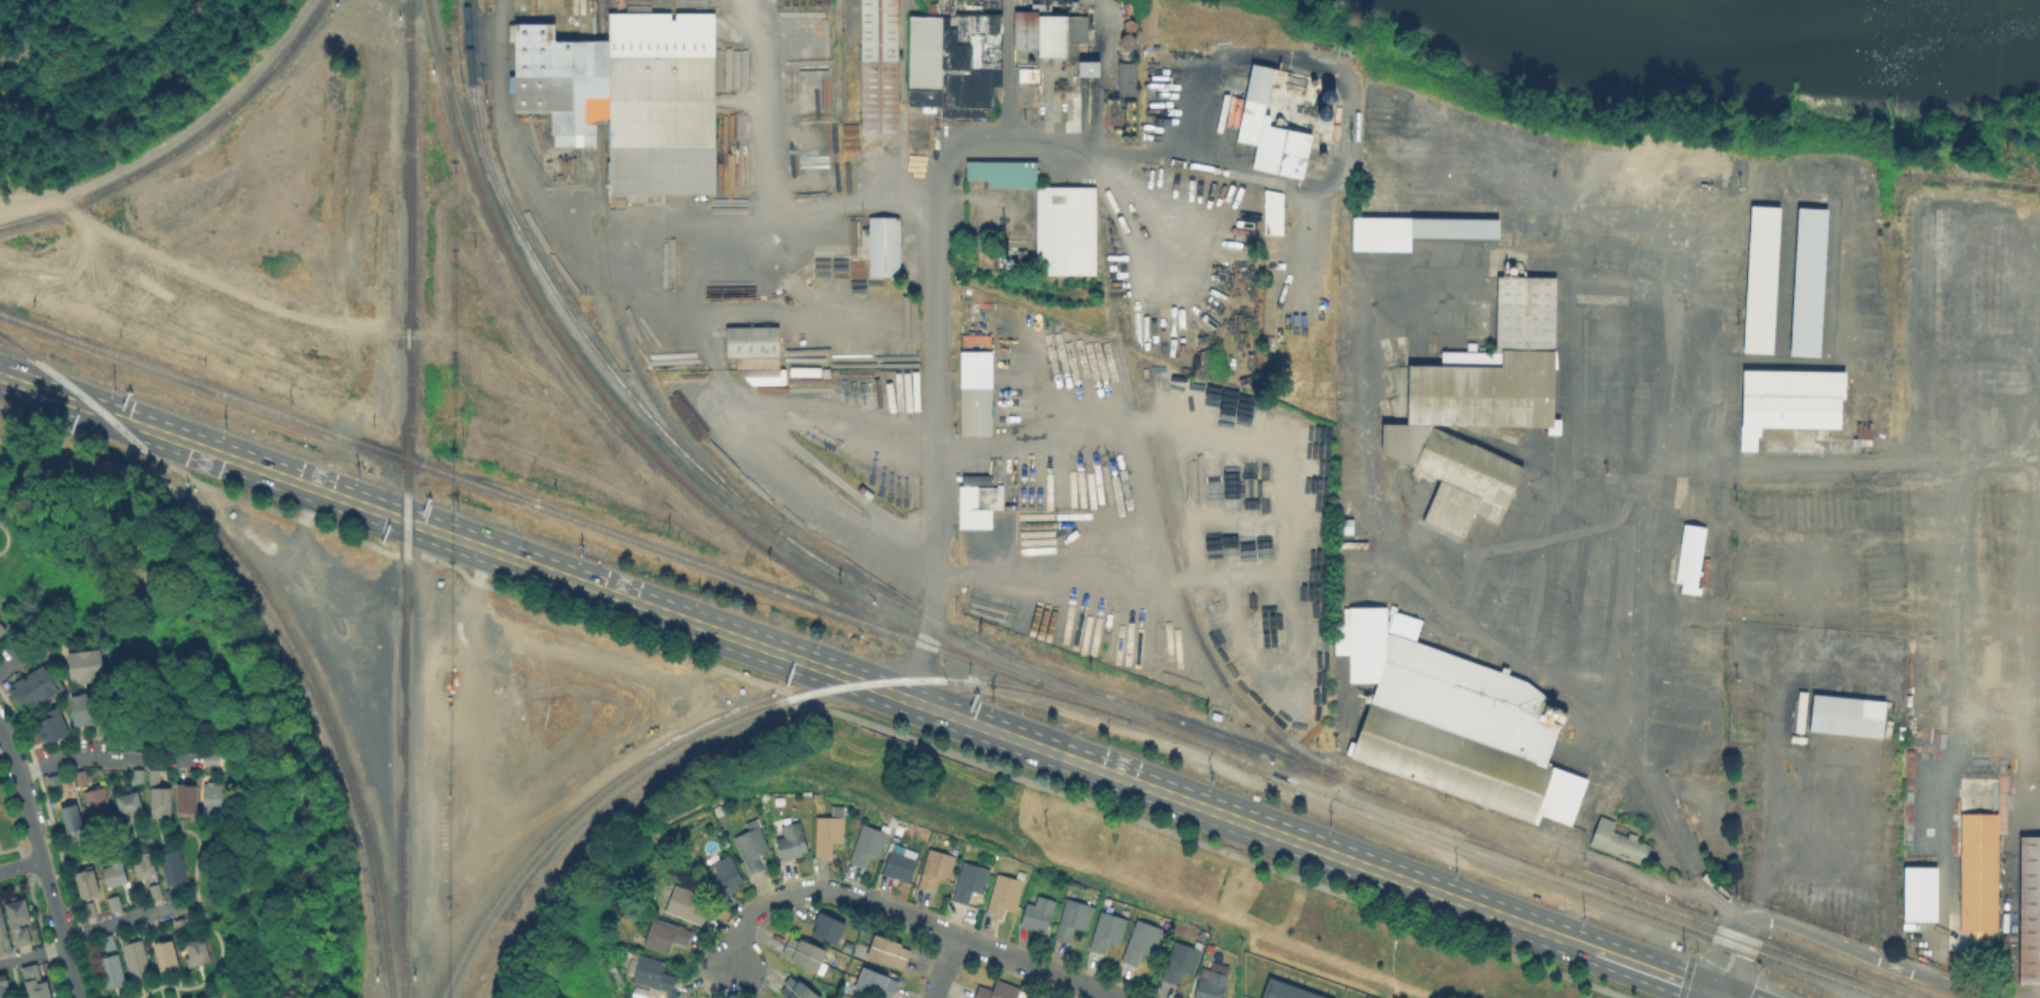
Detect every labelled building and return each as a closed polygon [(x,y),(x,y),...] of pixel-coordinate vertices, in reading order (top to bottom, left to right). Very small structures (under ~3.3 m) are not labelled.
[(863,135),(863,0),(900,0),(900,135),(863,135)] [(1036,47),(1012,47),(1013,10),(1037,10),(1036,14),(1036,47)] [(1036,55),(1036,47),(1036,14),(1066,14),(1065,55),(1036,55)] [(716,16),(715,190),(662,190),(662,205),(612,205),(612,122),(595,122),(595,148),(553,148),(553,110),(514,110),(514,25),(555,25),(555,42),(609,42),(609,16),(716,16)] [(997,17),(997,109),(911,109),(911,16),(997,17)] [(1076,75),(1076,60),(1097,60),(1097,75),(1076,75)] [(1135,62),(1117,61),(1116,93),(1135,94),(1135,62)] [(1310,133),(1301,178),(1249,167),(1254,143),(1233,138),(1249,62),(1272,67),(1261,123),(1310,133)] [(1017,80),(1017,67),(1037,67),(1037,80),(1017,80)] [(1103,126),(1121,126),(1121,132),(1134,132),(1134,94),(1102,94),(1103,126)] [(1040,162),(1041,188),(1095,188),(1095,276),(1039,276),(1040,194),(969,195),(969,163),(1040,162)] [(1265,238),(1266,193),(1287,193),(1287,238),(1265,238)] [(1742,350),(1749,203),(1778,204),(1770,351),(1742,350)] [(1796,206),(1825,207),(1818,354),(1789,353),(1796,206)] [(1349,214),(1496,217),(1496,234),(1409,233),(1408,248),(1348,247),(1349,214)] [(871,276),(871,219),(905,219),(905,276),(871,276)] [(995,243),(1026,243),(1026,268),(995,268),(995,243)] [(1554,279),(1554,428),(1441,428),(1528,467),(1509,510),(1508,509),(1500,528),(1478,518),(1467,542),(1422,521),(1441,479),(1388,454),(1388,426),(1401,426),(1412,415),(1413,364),(1499,364),(1500,279),(1554,279)] [(1487,337),(1488,301),(1464,300),(1463,336),(1487,337)] [(782,361),(782,386),(755,386),(739,370),(739,361),(727,361),(727,328),(782,328),(782,361)] [(1741,370),(1839,372),(1838,426),(1757,424),(1756,447),(1739,446),(1741,370)] [(964,437),(964,388),(994,388),(994,438),(964,437)] [(960,514),(960,488),(979,488),(979,514),(960,514)] [(1707,528),(1697,595),(1681,592),(1683,583),(1677,582),(1686,525),(1707,528)] [(1389,612),(1389,657),(1404,617),(1426,625),(1418,646),(1550,696),(1541,721),(1562,728),(1549,762),(1589,777),(1571,827),(1531,812),(1527,823),(1352,757),(1378,686),(1351,685),(1351,654),(1337,653),(1337,632),(1352,632),(1352,612),(1389,612)] [(66,649),(68,682),(103,679),(100,646),(66,649)] [(62,688),(47,659),(5,681),(20,710),(62,688)] [(88,691),(69,693),(71,724),(91,723),(88,691)] [(1812,694),(1883,701),(1880,735),(1808,728),(1812,694)] [(67,732),(55,705),(31,716),(43,743),(67,732)] [(206,750),(221,748),(222,760),(207,762),(206,750)] [(74,770),(84,767),(88,783),(79,786),(74,770)] [(135,767),(146,767),(145,783),(134,783),(135,767)] [(153,813),(153,767),(162,767),(162,783),(173,783),(172,814),(153,813)] [(158,768),(148,768),(147,784),(158,784),(158,768)] [(48,775),(57,772),(62,788),(52,790),(48,775)] [(2003,778),(2003,935),(1962,935),(1963,778),(2003,778)] [(180,779),(199,779),(199,814),(179,814),(180,779)] [(205,781),(226,781),(226,812),(205,812),(205,781)] [(85,791),(106,785),(112,807),(91,813),(85,791)] [(117,792),(136,785),(145,811),(135,815),(133,810),(125,813),(117,792)] [(61,805),(76,800),(84,824),(69,829),(61,805)] [(844,837),(844,843),(832,843),(832,856),(816,856),(817,816),(845,816),(844,837)] [(1591,843),(1601,816),(1613,821),(1610,829),(1651,844),(1645,862),(1591,843)] [(802,851),(783,860),(777,837),(785,835),(782,825),(801,820),(808,850),(802,851)] [(846,861),(860,823),(887,833),(878,857),(867,853),(862,867),(846,861)] [(766,866),(751,873),(734,837),(760,825),(771,848),(760,853),(766,866)] [(2019,839),(2039,839),(2039,984),(2019,984),(2019,839)] [(159,849),(179,844),(188,878),(169,883),(159,849)] [(956,855),(949,881),(938,878),(934,891),(919,886),(930,848),(956,855)] [(880,873),(888,849),(915,859),(907,883),(880,873)] [(133,855),(152,850),(158,870),(139,876),(133,855)] [(740,886),(721,896),(710,874),(711,874),(707,867),(714,864),(713,862),(730,853),(744,880),(739,883),(740,886)] [(103,863),(122,857),(129,879),(110,885),(103,863)] [(991,868),(984,893),(972,890),(969,904),(953,899),(964,860),(991,868)] [(75,870),(93,864),(101,890),(83,896),(75,870)] [(1935,866),(1935,920),(1902,920),(1902,866),(1935,866)] [(1025,880),(1016,878),(1019,869),(1027,872),(1025,880)] [(1014,910),(1022,880),(995,873),(984,912),(1000,916),(1003,907),(1014,910)] [(150,885),(160,882),(164,897),(154,900),(150,885)] [(709,910),(704,924),(666,909),(676,884),(701,893),(696,905),(709,910)] [(109,896),(119,894),(123,908),(113,911),(109,896)] [(1057,900),(1048,929),(1042,927),(1041,930),(1021,924),(1028,901),(1036,904),(1038,894),(1057,900)] [(6,901),(26,896),(33,924),(28,926),(32,941),(18,945),(6,901)] [(1094,905),(1086,931),(1074,928),(1070,940),(1055,936),(1067,897),(1094,905)] [(83,903),(94,900),(98,914),(87,917),(83,903)] [(13,950),(0,953),(0,904),(13,950)] [(1128,918),(1120,944),(1108,941),(1105,953),(1089,948),(1101,910),(1128,918)] [(845,924),(835,945),(812,933),(817,923),(814,922),(818,912),(845,924)] [(173,919),(183,916),(188,930),(178,933),(173,919)] [(689,929),(684,945),(670,941),(666,952),(642,943),(651,916),(689,929)] [(1164,928),(1153,957),(1142,953),(1137,966),(1122,960),(1138,918),(1164,928)] [(184,939),(203,933),(210,955),(191,961),(184,939)] [(912,949),(905,967),(896,964),(895,966),(867,956),(875,933),(903,943),(902,946),(912,949)] [(102,936),(112,934),(116,948),(106,951),(102,936)] [(151,941),(169,935),(179,967),(162,972),(151,941)] [(790,937),(800,941),(801,939),(827,951),(817,973),(790,961),(791,959),(782,955),(790,937)] [(121,944),(141,939),(151,974),(131,979),(121,944)] [(1202,949),(1193,975),(1182,970),(1177,983),(1162,978),(1175,940),(1202,949)] [(1202,949),(1193,946),(1195,940),(1204,943),(1202,949)] [(96,957),(117,952),(124,979),(103,985),(96,957)] [(677,976),(673,991),(634,981),(641,954),(666,961),(663,972),(677,976)] [(48,977),(54,997),(31,997),(22,967),(38,962),(43,979),(48,977)] [(899,980),(892,997),(880,997),(855,988),(864,966),(899,980)] [(1226,973),(1220,997),(1191,997),(1199,966),(1226,973)] [(14,997),(10,997),(0,997),(0,973),(7,971),(14,997)] [(801,979),(823,997),(789,997),(780,991),(787,984),(785,982),(791,974),(799,981),(801,979)] [(1021,987),(1017,997),(974,997),(979,984),(993,989),(997,978),(1021,987)] [(1272,979),(1328,997),(1266,997),(1272,979)]
